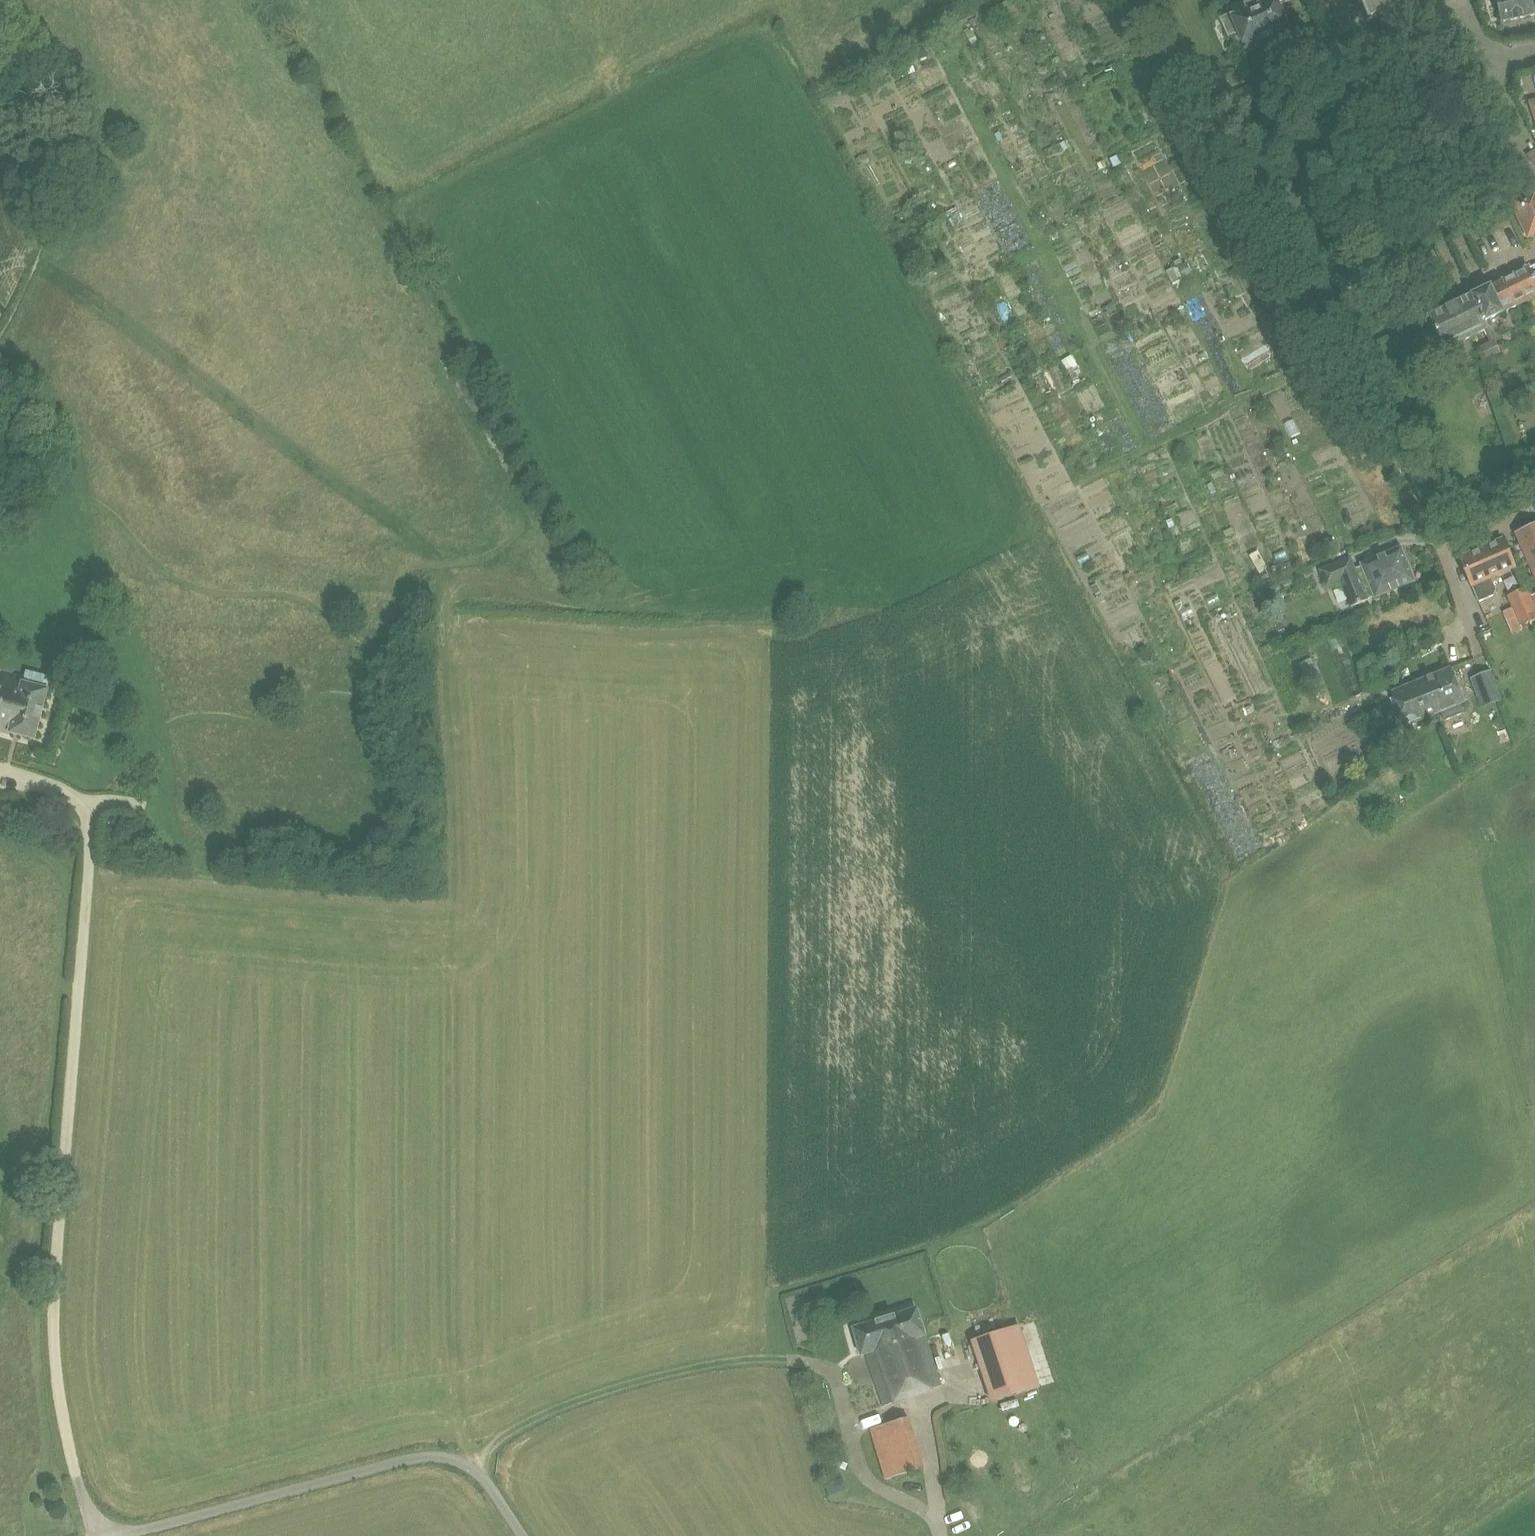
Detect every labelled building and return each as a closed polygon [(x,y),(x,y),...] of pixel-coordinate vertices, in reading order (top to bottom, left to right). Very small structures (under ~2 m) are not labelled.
[(1229,13),(1230,16),(1221,20),(1228,36),(1237,31),(1246,50),(1287,31),(1276,7),(1291,0),(1256,0),(1229,13)] [(1387,15),(1390,14),(1389,12),(1402,5),(1403,8),(1407,6),(1405,4),(1413,0),(1358,0),(1370,25),(1372,24),(1370,20),(1386,13),(1387,15)] [(1503,23),(1534,16),(1534,11),(1532,0),(1498,0),(1503,23)] [(1513,202),(1529,236),(1534,234),(1534,191),(1513,202)] [(1503,280),(1516,307),(1534,297),(1534,279),(1529,267),(1503,280)] [(1503,280),(1473,294),(1486,321),(1516,307),(1503,280)] [(1473,294),(1428,316),(1445,349),(1489,328),(1486,321),(1473,294)] [(1520,329),(1529,325),(1521,309),(1513,314),(1520,329)] [(1485,330),(1491,343),(1479,349),(1485,362),(1501,353),(1495,342),(1497,341),(1491,328),(1485,330)] [(1516,534),(1534,576),(1534,525),(1516,534)] [(1496,590),(1491,577),(1502,572),(1503,574),(1516,568),(1505,542),(1491,547),(1490,545),(1461,558),(1473,585),(1473,584),(1481,601),(1495,595),(1496,590)] [(1341,582),(1351,606),(1414,580),(1401,549),(1364,565),(1365,566),(1356,570),(1351,558),(1321,571),(1327,587),(1341,582)] [(1528,588),(1534,605),(1534,578),(1525,582),(1528,588)] [(1221,617),(1243,606),(1234,585),(1211,595),(1221,617)] [(1513,608),(1502,612),(1512,634),(1522,629),(1521,627),(1534,621),(1534,605),(1528,588),(1508,597),(1513,608)] [(1311,659),(1299,664),(1306,679),(1317,674),(1311,659)] [(1437,714),(1440,713),(1444,722),(1464,713),(1461,705),(1465,703),(1451,669),(1423,681),(1437,714)] [(36,740),(50,691),(47,690),(50,677),(26,670),(23,683),(0,677),(0,731),(36,740)] [(1471,679),(1482,708),(1503,701),(1492,671),(1471,679)] [(1407,727),(1437,714),(1423,681),(1393,693),(1407,727)] [(853,1330),(862,1356),(867,1354),(886,1407),(943,1387),(924,1334),(925,1334),(916,1308),(853,1330)] [(1019,1326),(973,1342),(995,1403),(1040,1387),(1019,1326)] [(871,1430),(885,1480),(924,1470),(910,1419),(871,1430)]
